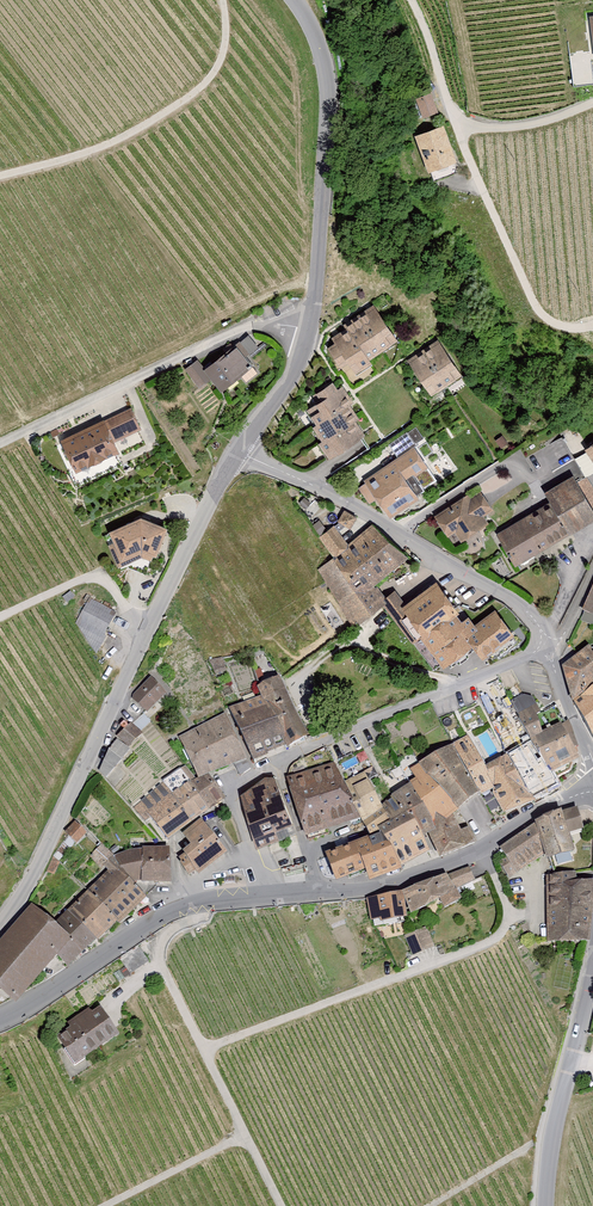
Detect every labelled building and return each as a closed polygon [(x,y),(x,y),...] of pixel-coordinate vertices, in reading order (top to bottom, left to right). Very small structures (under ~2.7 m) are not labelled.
[(417,96),(422,116),(439,112),(434,91),(417,96)] [(443,125),(412,136),(425,172),(456,160),(443,125)] [(372,306),(320,341),(337,366),(343,361),(352,375),(370,363),(366,360),(396,340),(372,306)] [(438,338),(405,358),(425,393),(459,374),(438,338)] [(194,358),(180,369),(195,388),(206,378),(218,393),(257,362),(237,339),(201,367),(194,358)] [(332,391),(327,381),(311,391),(317,400),(310,404),(315,411),(306,417),(311,424),(308,426),(317,440),(313,442),(326,462),(368,437),(338,388),(332,391)] [(126,407),(55,438),(69,472),(111,455),(106,443),(136,431),(126,407)] [(581,447),(592,463),(592,438),(581,447)] [(411,447),(362,479),(385,514),(414,496),(403,479),(423,466),(411,447)] [(407,479),(416,492),(437,479),(428,465),(407,479)] [(500,536),(516,564),(592,520),(592,513),(574,479),(547,495),(553,505),(500,536)] [(465,489),(426,514),(443,539),(452,534),(458,543),(485,526),(478,516),(487,510),(477,494),(471,499),(465,489)] [(338,520),(350,526),(356,515),(344,510),(338,520)] [(135,517),(105,529),(119,564),(138,556),(149,560),(162,527),(135,517)] [(403,557),(369,523),(347,542),(331,524),(317,536),(330,554),(315,567),(353,627),(388,601),(372,581),(403,557)] [(441,569),(402,598),(420,621),(421,620),(456,594),(458,592),(441,569)] [(584,609),(592,613),(592,589),(584,609)] [(456,594),(421,620),(449,659),(477,639),(490,657),(519,636),(496,606),(476,621),(456,594)] [(99,647),(117,610),(89,597),(76,625),(90,631),(85,641),(99,647)] [(555,666),(569,704),(592,688),(592,653),(589,646),(555,666)] [(253,696),(174,737),(186,761),(132,804),(162,845),(220,800),(205,777),(277,745),(285,754),(306,743),(273,677),(254,687),(257,694),(253,696)] [(164,694),(148,678),(126,700),(142,716),(164,694)] [(569,704),(592,740),(592,688),(569,704)] [(131,722),(117,735),(128,747),(142,733),(131,722)] [(563,722),(524,741),(542,779),(576,763),(570,752),(576,749),(563,722)] [(462,739),(418,763),(447,815),(491,790),(479,768),(462,739)] [(524,741),(479,768),(491,790),(503,810),(549,784),(542,779),(524,741)] [(333,757),(281,774),(302,836),(353,820),(341,784),(333,757)] [(412,781),(377,805),(383,822),(386,824),(405,815),(417,839),(424,835),(437,857),(473,840),(469,826),(459,832),(447,815),(418,763),(407,770),(412,781)] [(269,773),(238,793),(255,849),(289,833),(269,773)] [(365,773),(341,784),(353,820),(363,834),(383,822),(377,805),(365,773)] [(574,811),(530,823),(539,855),(541,863),(569,856),(564,835),(579,831),(574,811)] [(405,815),(386,824),(373,831),(392,869),(424,853),(417,839),(405,815)] [(82,834),(69,821),(60,831),(72,843),(82,834)] [(222,853),(199,822),(180,835),(185,847),(178,851),(196,877),(222,853)] [(539,855),(530,823),(497,846),(502,858),(497,861),(505,878),(539,855)] [(392,869),(373,831),(344,846),(347,858),(332,861),(337,884),(393,873),(392,869)] [(129,848),(111,853),(127,881),(167,884),(167,849),(129,848)] [(106,867),(50,926),(65,940),(49,957),(65,973),(138,897),(106,867)] [(468,867),(398,892),(406,915),(475,882),(468,867)] [(589,874),(544,873),(543,944),(589,944),(589,874)] [(398,892),(364,898),(368,923),(402,918),(398,892)] [(24,905),(0,932),(0,993),(10,1002),(49,957),(65,940),(50,926),(24,905)] [(434,946),(428,927),(404,935),(411,954),(434,946)] [(94,1001),(63,1021),(67,1029),(52,1039),(69,1065),(116,1035),(94,1001)]
